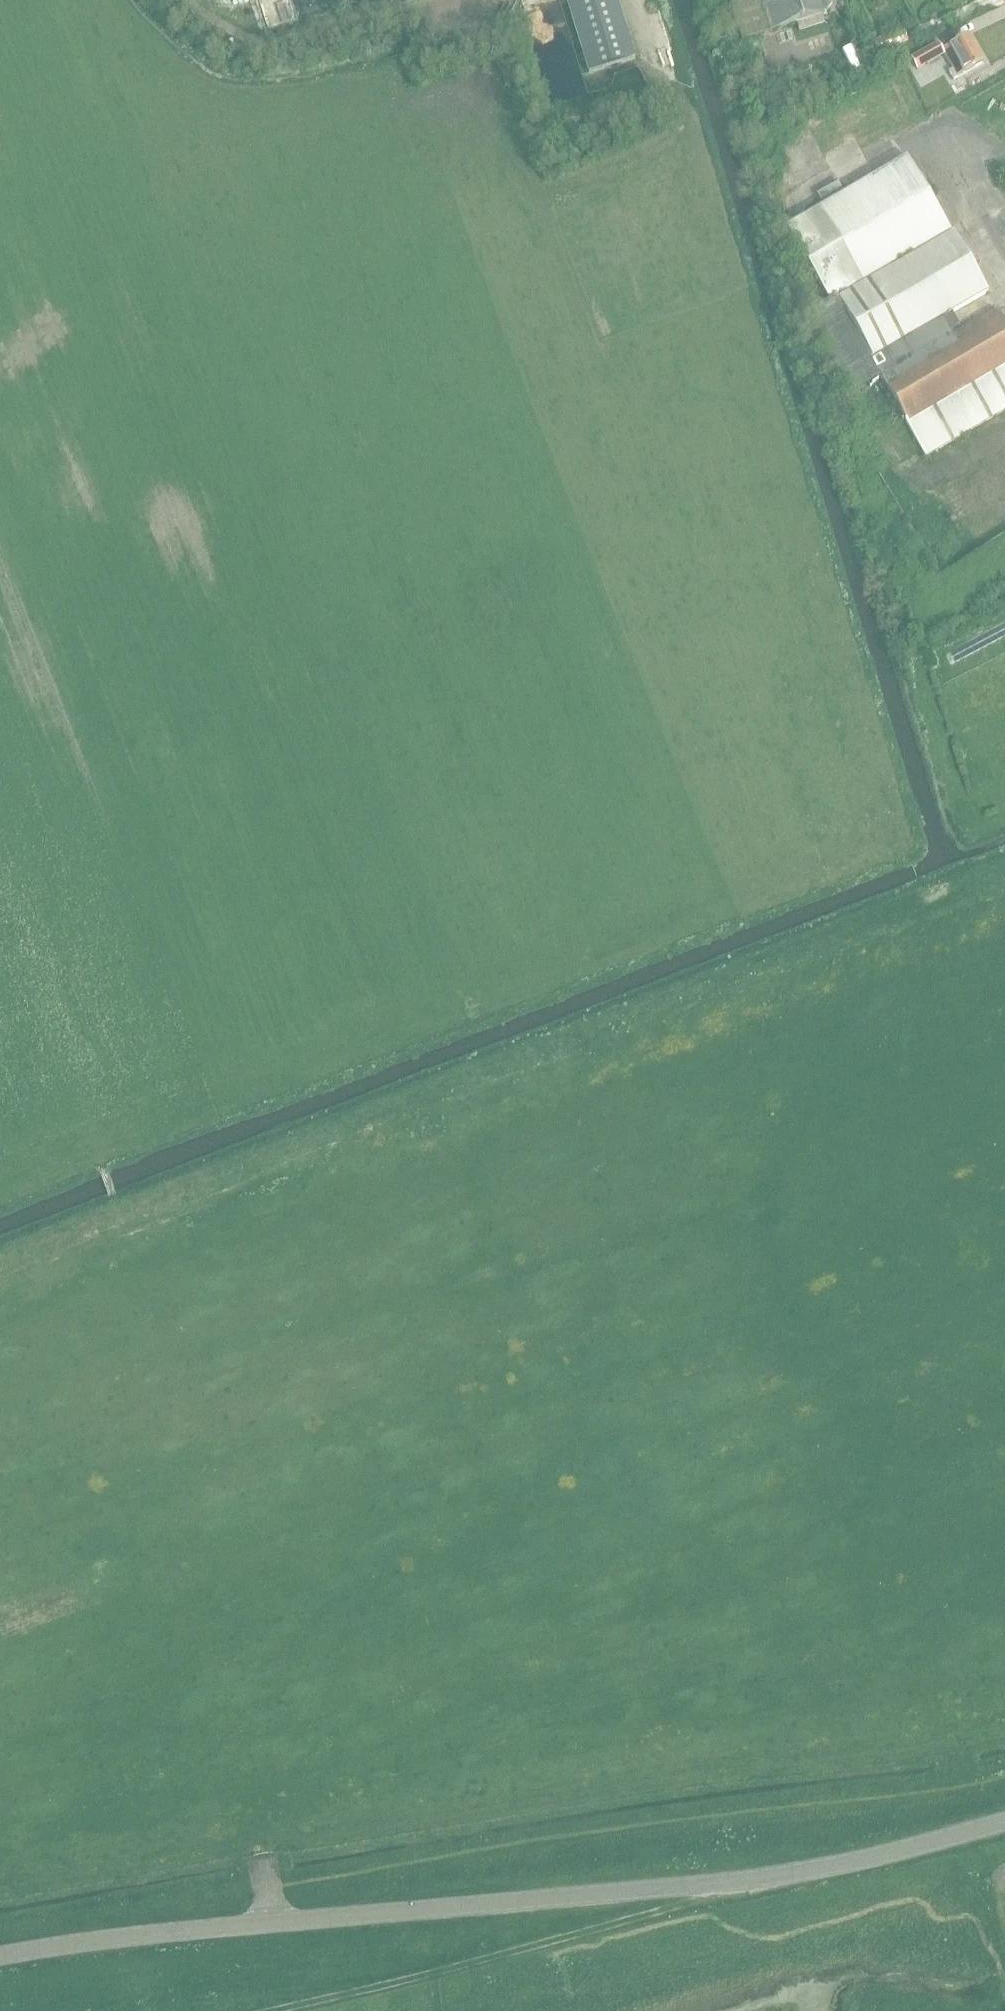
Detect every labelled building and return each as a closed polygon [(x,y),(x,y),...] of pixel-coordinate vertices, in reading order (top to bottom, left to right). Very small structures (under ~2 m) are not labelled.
[(332,11),(366,0),(328,0),(332,11)] [(589,73),(635,59),(616,0),(566,0),(589,73)] [(742,41),(822,16),(834,0),(730,0),(742,41)] [(856,49),(863,63),(910,40),(903,26),(856,49)] [(955,76),(982,61),(968,35),(941,49),(939,44),(910,60),(915,69),(943,54),(951,68),(943,72),(950,85),(957,81),(955,76)] [(874,79),(845,92),(855,116),(903,96),(896,81),(878,88),(874,79)] [(942,323),(988,296),(905,157),(784,228),(829,303),(818,309),(827,325),(846,314),(872,358),(870,360),(880,378),(925,454),(1004,408),(1004,327),(995,311),(951,337),(942,323)]
